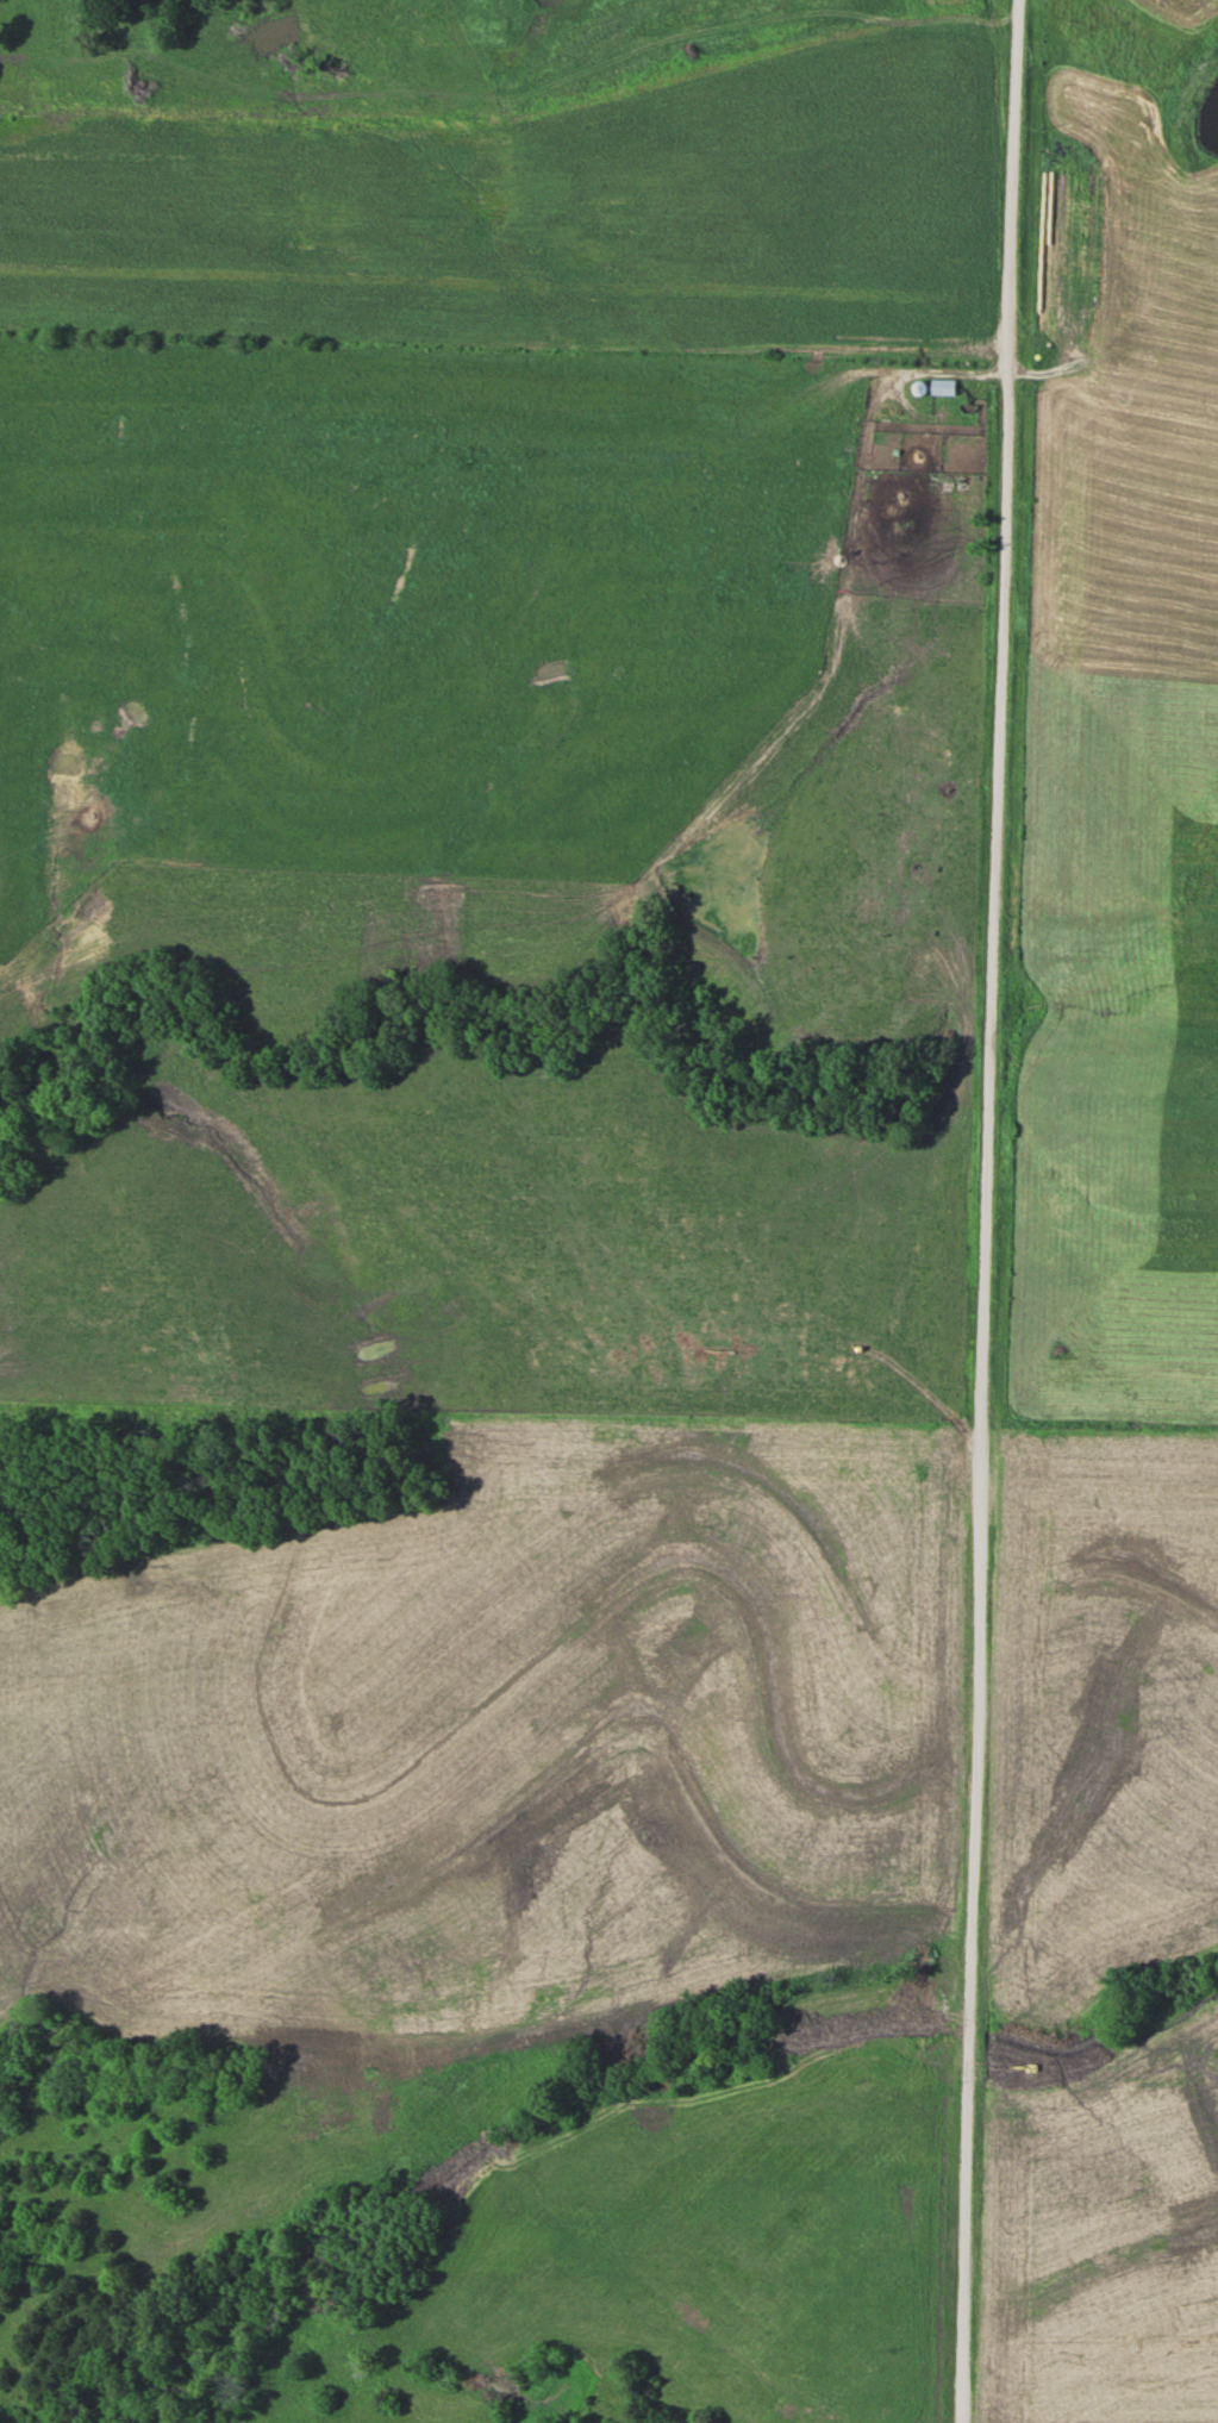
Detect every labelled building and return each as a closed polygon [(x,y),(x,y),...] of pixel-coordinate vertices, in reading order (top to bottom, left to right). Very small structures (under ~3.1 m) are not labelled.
[(959,380),(934,380),(934,381),(918,381),(918,396),(959,396),(959,380)]
